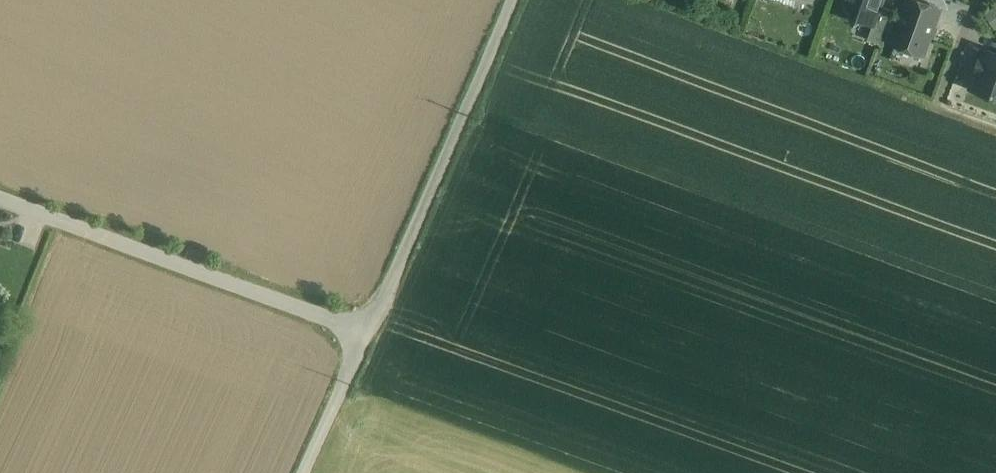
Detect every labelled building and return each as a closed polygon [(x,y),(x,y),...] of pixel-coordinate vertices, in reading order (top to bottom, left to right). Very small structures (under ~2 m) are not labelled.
[(845,2),(854,23),(861,20),(874,24),(875,25),(881,7),(884,0),(845,0),(845,2)] [(894,43),(924,54),(936,21),(913,13),(918,1),(915,0),(910,0),(894,43)] [(940,9),(918,1),(913,13),(936,21),(940,9)] [(893,11),(881,7),(875,25),(874,24),(868,40),(880,44),(893,11)] [(986,49),(983,58),(981,57),(976,72),(978,73),(972,88),(995,97),(995,53),(986,49)]
